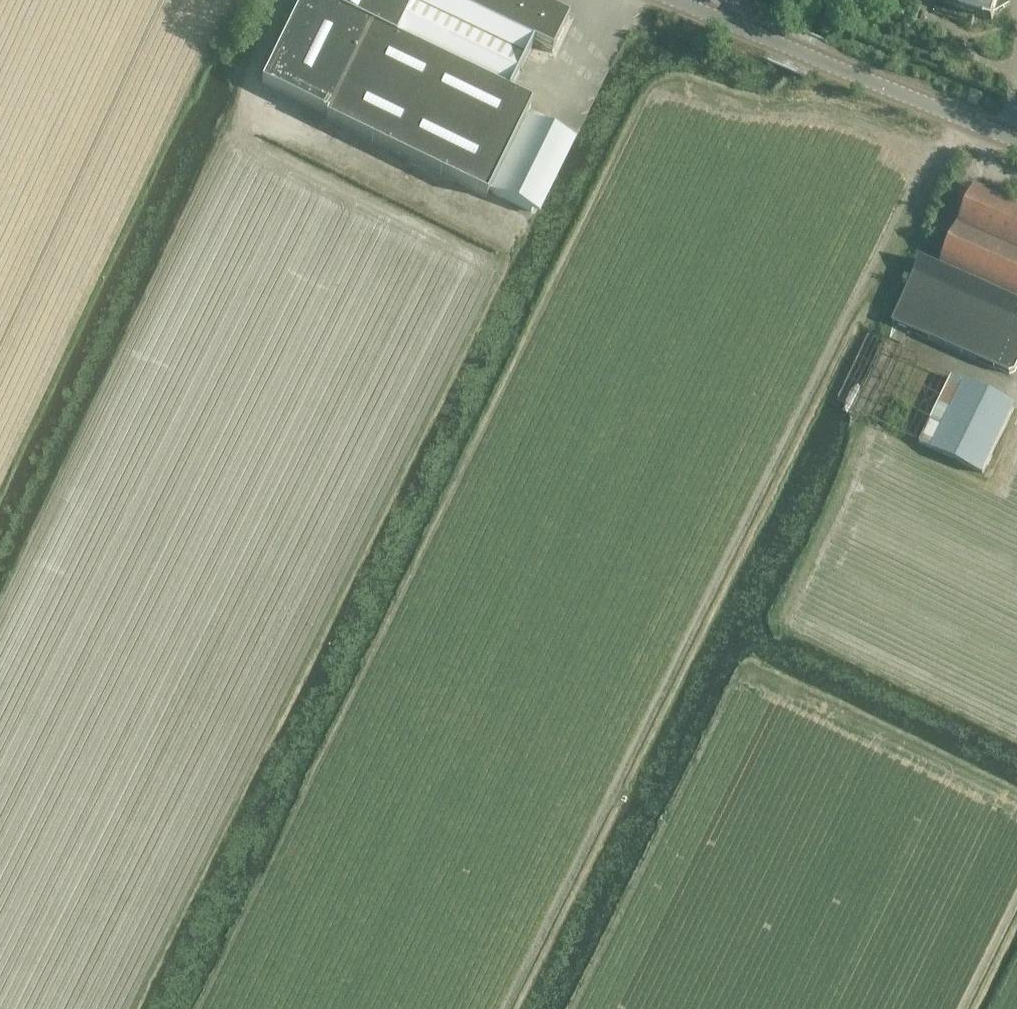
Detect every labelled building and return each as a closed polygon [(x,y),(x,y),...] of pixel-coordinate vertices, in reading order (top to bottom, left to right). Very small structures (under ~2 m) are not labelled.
[(261,83),(326,115),(324,119),(487,199),(490,191),(532,212),(568,138),(525,117),(531,105),(509,94),(534,44),(552,53),(568,19),(528,0),(302,0),(261,83)] [(944,3),(944,6),(992,20),(994,12),(1004,7),(1000,0),(937,0),(944,3)] [(1016,362),(1016,205),(976,187),(940,267),(919,258),(891,321),(994,368),(995,367),(1008,373),(1013,370),(1016,362)] [(950,376),(917,441),(980,473),(1013,407),(950,376)]
